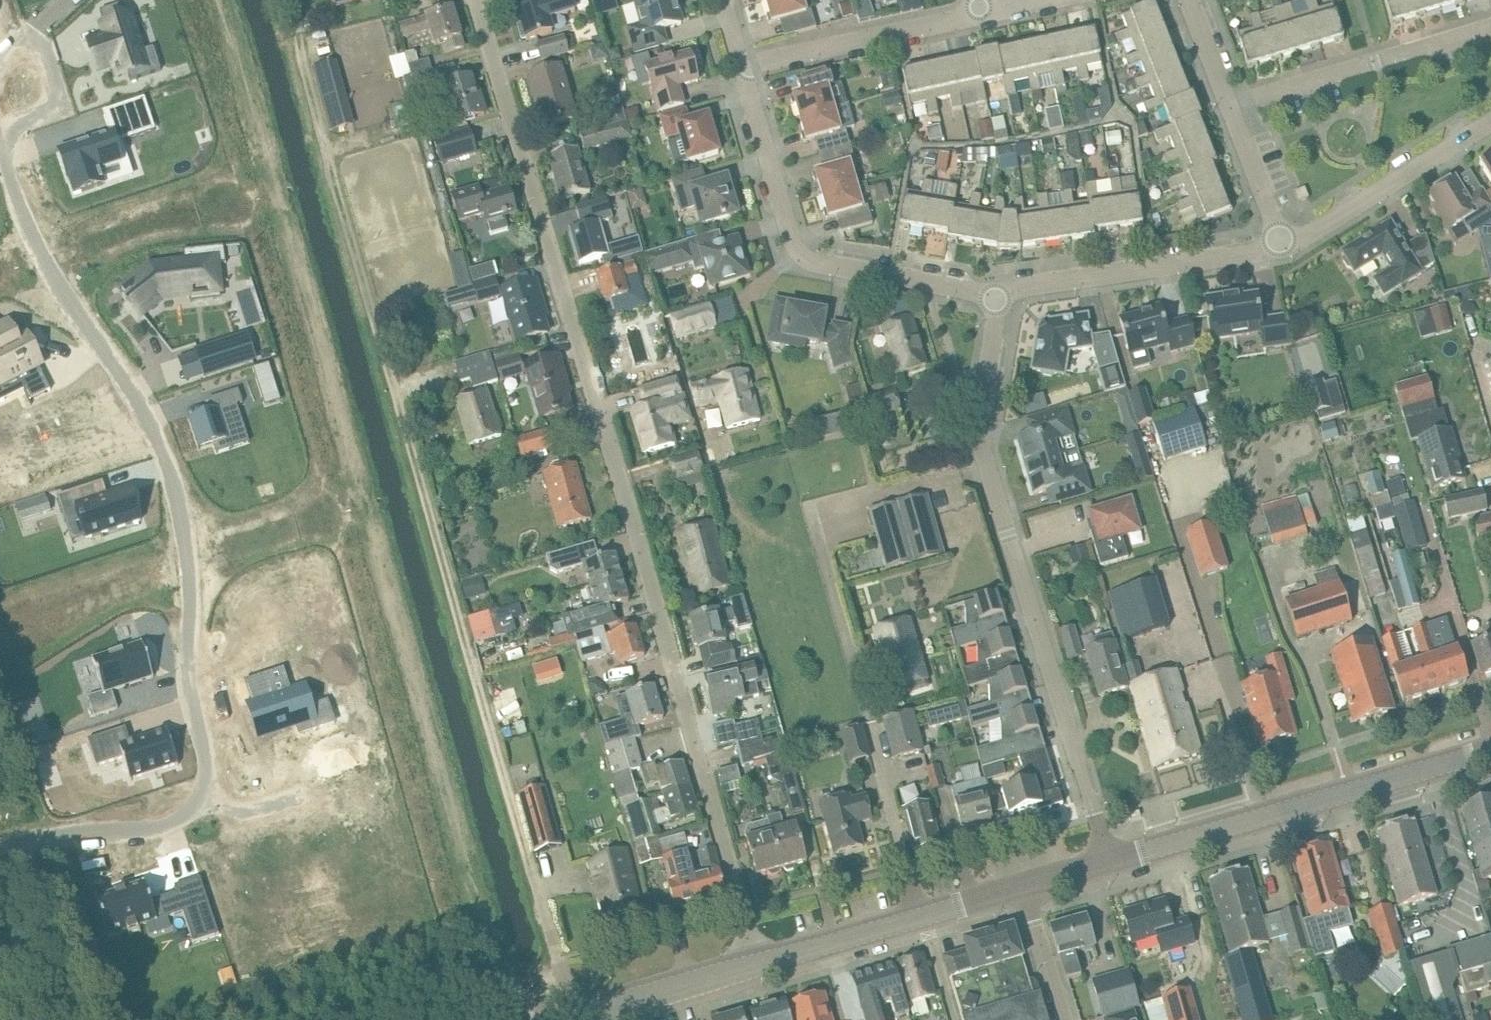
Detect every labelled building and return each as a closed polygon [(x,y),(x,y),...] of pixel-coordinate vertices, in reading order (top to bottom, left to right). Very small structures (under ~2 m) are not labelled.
[(517,25),(521,38),(526,37),(526,39),(552,31),(548,18),(575,10),(572,0),(541,0),(543,4),(518,11),(522,24),(517,25)] [(629,29),(635,51),(647,48),(666,42),(662,29),(681,23),(676,6),(678,3),(678,0),(635,0),(642,25),(629,29)] [(770,14),(766,15),(769,23),(795,15),(800,31),(796,32),(796,33),(816,27),(811,10),(806,11),(803,0),(766,0),(770,14)] [(854,5),(859,20),(874,17),(868,0),(854,5)] [(1261,26),(1272,61),(1281,58),(1281,56),(1295,51),(1282,6),(1280,0),(1274,0),(1270,1),(1273,9),(1276,21),(1261,26)] [(1310,11),(1320,47),(1320,44),(1334,40),(1335,42),(1344,40),(1334,4),(1318,9),(1316,0),(1306,0),(1310,11)] [(1411,0),(1385,0),(1392,25),(1402,22),(1401,20),(1415,15),(1416,18),(1417,18),(1411,0)] [(1437,0),(1411,0),(1417,18),(1426,15),(1425,12),(1440,8),(1437,0)] [(1119,42),(1131,37),(1163,25),(1158,12),(1160,11),(1157,1),(1122,15),(1128,29),(1116,34),(1119,42)] [(851,2),(839,5),(843,17),(854,14),(851,2)] [(105,36),(89,41),(93,56),(101,53),(105,67),(114,64),(118,76),(128,73),(130,79),(161,70),(161,69),(153,46),(142,50),(131,15),(127,16),(123,3),(100,10),(104,23),(101,25),(105,36)] [(1282,6),(1295,51),(1310,47),(1311,50),(1320,47),(1310,11),(1294,16),(1291,3),(1282,6)] [(442,41),(446,52),(464,46),(453,9),(401,25),(405,36),(431,28),(436,44),(442,41)] [(1261,26),(1258,13),(1249,16),(1253,28),(1238,33),(1237,28),(1236,28),(1248,69),(1257,66),(1257,63),(1271,59),(1272,61),(1261,26)] [(1163,25),(1131,37),(1137,53),(1125,57),(1128,65),(1140,60),(1172,48),(1167,35),(1169,34),(1166,24),(1163,25)] [(1085,32),(1071,35),(1077,69),(1079,81),(1089,79),(1086,66),(1102,63),(1094,27),(1084,29),(1085,32)] [(1077,69),(1071,35),(1070,32),(1060,34),(1061,37),(1046,40),(1052,74),(1055,87),(1065,84),(1062,72),(1077,69)] [(1115,34),(1107,37),(1111,46),(1118,43),(1115,34)] [(543,59),(569,51),(565,37),(539,45),(543,59)] [(1052,74),(1046,40),(1046,37),(1036,40),(1036,42),(1022,45),(1028,79),(1031,92),(1041,90),(1038,77),(1052,74)] [(1014,82),(1028,79),(1022,45),(1022,43),(1012,45),(1012,48),(998,51),(1003,79),(1007,97),(1016,95),(1014,82)] [(1172,48),(1140,60),(1146,76),(1134,81),(1137,88),(1149,83),(1181,71),(1176,58),(1178,57),(1175,47),(1172,48)] [(618,48),(607,51),(610,62),(621,58),(618,48)] [(983,83),(1003,79),(998,51),(997,48),(975,53),(975,56),(983,83)] [(415,51),(406,53),(409,62),(409,64),(419,61),(417,53),(415,53),(415,51)] [(658,111),(665,109),(684,104),(679,85),(697,80),(697,81),(698,81),(690,52),(688,52),(689,53),(646,65),(645,64),(644,65),(653,95),(654,94),(658,111)] [(951,58),(951,61),(960,94),(974,91),(977,103),(987,101),(983,83),(975,56),(961,59),(960,56),(951,58)] [(412,76),(432,70),(429,59),(419,61),(409,64),(412,76)] [(926,63),(927,66),(935,99),(950,96),(953,109),(963,107),(960,94),(951,61),(937,64),(936,61),(926,63)] [(336,62),(312,69),(329,132),(344,128),(334,90),(343,88),(336,62)] [(432,70),(412,76),(415,87),(434,81),(435,87),(444,84),(456,122),(485,113),(479,97),(477,97),(470,76),(458,80),(453,65),(432,70)] [(935,99),(927,66),(913,69),(912,67),(902,69),(910,105),(926,101),(928,114),(938,112),(935,99)] [(544,128),(563,122),(575,119),(560,67),(529,76),(544,128)] [(828,68),(808,73),(796,77),(801,93),(790,96),(792,104),(795,104),(800,118),(834,108),(849,104),(849,103),(834,107),(828,87),(833,85),(828,68)] [(1181,71),(1149,83),(1155,99),(1143,104),(1146,111),(1163,104),(1190,94),(1185,81),(1187,80),(1184,71),(1181,71)] [(1134,81),(1123,85),(1126,92),(1137,88),(1134,81)] [(895,83),(879,87),(880,93),(896,89),(895,83)] [(898,90),(886,94),(890,105),(901,102),(898,90)] [(1163,104),(1172,127),(1199,117),(1198,116),(1201,115),(1193,94),(1190,95),(1190,94),(1163,104)] [(111,134),(60,151),(69,179),(70,178),(75,193),(105,183),(100,169),(122,161),(116,143),(156,129),(145,97),(103,111),(111,134)] [(849,104),(834,108),(800,118),(804,132),(801,133),(803,142),(815,138),(819,154),(850,145),(845,128),(855,125),(849,104)] [(1143,104),(1136,106),(1139,113),(1146,111),(1143,104)] [(637,107),(624,111),(628,123),(641,120),(637,107)] [(1045,110),(1049,130),(1063,127),(1059,107),(1045,110)] [(622,108),(607,111),(611,126),(626,122),(622,108)] [(688,161),(700,158),(719,152),(712,127),(710,128),(707,121),(704,119),(697,121),(697,119),(689,121),(685,109),(660,116),(666,138),(680,134),(688,161)] [(1098,109),(1088,111),(1090,121),(1100,119),(1098,109)] [(1199,117),(1172,127),(1155,134),(1158,141),(1170,137),(1176,152),(1208,139),(1207,139),(1210,138),(1206,129),(1204,130),(1199,117)] [(977,123),(981,140),(995,137),(994,133),(991,120),(977,123)] [(630,137),(626,122),(611,126),(580,134),(584,149),(630,137)] [(1143,122),(1136,125),(1138,138),(1148,134),(1143,122)] [(938,126),(926,129),(928,140),(940,138),(938,126)] [(1007,130),(994,133),(995,137),(995,141),(1008,139),(1007,130)] [(434,141),(440,162),(476,151),(470,131),(434,141)] [(1091,131),(1079,133),(1081,143),(1093,140),(1091,131)] [(1107,144),(1122,142),(1120,131),(1105,133),(1107,144)] [(1040,141),(1043,154),(1056,152),(1053,139),(1040,141)] [(1208,139),(1176,152),(1163,157),(1167,165),(1179,160),(1185,175),(1212,164),(1219,161),(1215,152),(1213,153),(1208,139)] [(1029,144),(1016,145),(1018,157),(1031,156),(1029,144)] [(818,181),(822,195),(856,185),(850,164),(855,162),(850,145),(819,154),(824,170),(812,173),(815,181),(818,181)] [(1010,146),(997,149),(999,157),(1011,155),(1010,146)] [(561,200),(580,194),(590,191),(577,147),(548,155),(561,200)] [(964,149),(962,162),(976,162),(976,149),(964,149)] [(929,153),(927,163),(935,164),(937,154),(929,153)] [(1480,163),(1490,180),(1490,181),(1490,156),(1480,163)] [(1014,157),(1001,157),(1002,172),(1014,171),(1014,157)] [(938,158),(936,170),(946,172),(948,160),(938,158)] [(1183,185),(1189,199),(1221,188),(1221,187),(1224,186),(1220,177),(1217,178),(1212,164),(1185,175),(1168,181),(1171,189),(1183,185)] [(702,224),(718,219),(737,213),(726,178),(707,184),(703,169),(672,178),(682,211),(697,207),(702,224)] [(1073,173),(1059,175),(1062,192),(1063,205),(1070,239),(1076,238),(1084,236),(1085,239),(1095,238),(1094,230),(1088,201),(1073,203),(1072,191),(1075,190),(1073,173)] [(1482,190),(1467,199),(1455,178),(1429,195),(1436,206),(1432,208),(1442,225),(1447,231),(1463,222),(1471,235),(1490,223),(1490,204),(1482,190)] [(1110,180),(1112,193),(1118,227),(1133,224),(1133,227),(1143,226),(1140,206),(1138,189),(1122,192),(1120,179),(1110,180)] [(910,226),(924,228),(931,195),(933,182),(923,180),(921,193),(905,190),(903,207),(899,227),(909,229),(910,226)] [(1168,181),(1160,184),(1163,193),(1171,189),(1168,181)] [(1118,229),(1118,227),(1112,193),(1097,195),(1095,182),(1085,184),(1088,201),(1094,230),(1108,228),(1108,231),(1118,229)] [(934,230),(948,232),(955,204),(958,186),(948,184),(946,197),(931,195),(924,228),(924,231),(934,233),(934,230)] [(856,185),(822,195),(826,209),(823,210),(825,218),(837,215),(842,231),(873,222),(868,205),(862,206),(856,185)] [(515,212),(509,190),(484,197),(481,189),(480,189),(480,188),(464,192),(461,193),(461,194),(452,196),(459,220),(484,212),(487,220),(488,220),(492,233),(508,228),(504,217),(507,216),(507,214),(515,212)] [(1221,188),(1189,199),(1177,204),(1180,213),(1192,208),(1198,223),(1233,209),(1229,200),(1226,201),(1221,188)] [(969,206),(955,204),(948,232),(947,240),(957,242),(958,239),(972,241),(979,208),(982,195),(972,193),(969,206)] [(1037,196),(1039,209),(1045,242),(1060,240),(1060,243),(1070,241),(1070,239),(1063,205),(1049,207),(1047,194),(1037,196)] [(994,210),(979,208),(972,241),(972,244),(982,246),(982,243),(996,245),(1003,214),(1005,206),(1003,199),(996,197),(994,210)] [(582,227),(569,230),(579,263),(598,257),(602,256),(604,264),(643,253),(640,242),(639,238),(606,247),(599,224),(613,219),(607,198),(576,207),(582,227)] [(1045,245),(1045,242),(1039,209),(1024,211),(1022,198),(1015,199),(1013,207),(1015,214),(1021,246),(1035,244),(1036,246),(1045,245)] [(1021,248),(1021,246),(1015,214),(1003,214),(996,245),(996,248),(1021,248)] [(1390,222),(1342,252),(1345,256),(1344,261),(1348,268),(1352,268),(1354,272),(1382,255),(1391,269),(1375,279),(1384,295),(1401,284),(1401,285),(1422,273),(1421,272),(1435,263),(1426,234),(1421,236),(1405,246),(1390,222)] [(712,283),(722,280),(723,283),(727,281),(731,280),(735,278),(742,274),(746,273),(745,269),(744,265),(744,261),(743,257),(742,253),(741,249),(739,249),(736,240),(723,244),(719,231),(653,250),(644,253),(650,275),(692,262),(694,270),(707,266),(712,283)] [(649,239),(640,242),(643,253),(644,253),(653,250),(649,239)] [(149,265),(118,290),(119,291),(120,290),(124,295),(122,296),(126,300),(128,298),(135,308),(133,309),(139,316),(163,298),(166,297),(166,294),(190,292),(191,301),(206,299),(206,300),(214,299),(214,298),(221,297),(217,263),(226,262),(224,246),(224,245),(183,249),(185,261),(149,265)] [(462,252),(448,256),(449,257),(458,288),(471,284),(462,252)] [(494,262),(469,269),(473,282),(497,276),(494,262)] [(642,288),(638,274),(634,263),(619,267),(597,274),(606,301),(627,294),(627,293),(642,288)] [(495,279),(472,286),(475,298),(477,304),(500,297),(495,279)] [(502,290),(511,322),(517,341),(548,332),(540,306),(543,305),(535,280),(502,290)] [(472,286),(445,293),(448,306),(475,298),(472,286)] [(1263,348),(1292,344),(1284,316),(1261,320),(1257,296),(1234,299),(1233,294),(1206,298),(1209,320),(1212,320),(1215,338),(1234,336),(1234,332),(1261,328),(1263,348)] [(805,347),(806,340),(819,343),(819,342),(830,343),(829,346),(835,366),(851,362),(846,346),(849,327),(833,324),(833,329),(822,327),(824,313),(799,309),(800,304),(776,300),(768,341),(805,347)] [(663,317),(671,340),(676,339),(677,341),(718,329),(709,302),(663,317)] [(1154,310),(1120,319),(1125,339),(1129,354),(1133,368),(1151,363),(1147,349),(1168,343),(1171,352),(1195,345),(1193,337),(1188,318),(1165,324),(1159,305),(1153,307),(1154,310)] [(1445,305),(1429,309),(1436,334),(1452,330),(1445,305)] [(1126,387),(1110,334),(1090,337),(1087,315),(1048,321),(1048,320),(1046,320),(1046,322),(1040,329),(1038,328),(1038,329),(1039,330),(1032,369),(1041,370),(1043,374),(1051,376),(1055,373),(1064,374),(1067,350),(1092,347),(1099,370),(1097,370),(1104,394),(1126,387)] [(897,374),(926,365),(912,318),(883,326),(897,374)] [(17,375),(24,389),(29,400),(31,399),(29,396),(46,388),(47,387),(49,390),(50,389),(38,365),(42,364),(27,335),(17,340),(9,322),(0,326),(0,384),(17,375)] [(234,338),(197,350),(205,375),(254,359),(250,347),(239,351),(234,338)] [(512,345),(494,351),(497,362),(516,356),(512,345)] [(489,352),(460,361),(455,362),(461,381),(470,379),(475,393),(456,399),(470,444),(501,435),(485,384),(498,380),(489,352)] [(503,380),(524,373),(519,356),(516,356),(497,362),(503,380)] [(541,418),(571,409),(563,382),(566,381),(559,356),(525,366),(541,418)] [(650,369),(654,385),(661,383),(675,378),(671,363),(650,369)] [(760,420),(747,370),(690,385),(695,407),(720,400),(721,403),(727,428),(760,420)] [(281,399),(271,371),(256,376),(265,404),(281,399)] [(1427,377),(1394,387),(1401,410),(1434,400),(1427,377)] [(644,453),(656,449),(679,442),(674,426),(694,420),(685,391),(680,393),(675,378),(661,383),(654,385),(640,389),(644,404),(646,404),(647,406),(632,411),(644,453)] [(1322,380),(1305,385),(1314,414),(1318,413),(1320,420),(1345,413),(1336,380),(1323,384),(1322,380)] [(1126,389),(1114,393),(1117,402),(1129,398),(1128,394),(1126,389)] [(1146,389),(1128,394),(1129,398),(1130,402),(1137,422),(1138,426),(1139,426),(1156,420),(1146,389)] [(1209,389),(1194,394),(1197,406),(1213,401),(1209,389)] [(213,412),(190,419),(200,449),(231,439),(226,424),(243,418),(239,404),(244,402),(240,390),(209,400),(213,412)] [(873,416),(900,408),(894,390),(867,398),(873,416)] [(1192,390),(1178,395),(1178,396),(1182,407),(1183,410),(1197,406),(1194,394),(1192,390)] [(80,392),(21,412),(30,439),(58,430),(67,461),(120,444),(109,410),(88,417),(80,392)] [(1044,395),(1025,400),(1026,403),(1029,413),(1047,408),(1044,395)] [(1178,396),(1159,402),(1163,413),(1182,407),(1178,396)] [(1078,450),(1066,409),(1035,418),(1039,431),(1017,437),(1026,465),(1064,454),(1078,450)] [(1438,411),(1405,421),(1411,441),(1418,439),(1433,489),(1446,485),(1466,479),(1451,428),(1449,428),(1443,410),(1438,411)] [(855,411),(811,421),(816,439),(860,428),(855,411)] [(1137,422),(1125,426),(1128,435),(1140,432),(1138,426),(1137,422)] [(1224,422),(1218,424),(1223,439),(1228,437),(1224,422)] [(1334,422),(1320,426),(1325,441),(1339,437),(1334,422)] [(521,455),(531,452),(556,445),(551,429),(516,439),(521,455)] [(1140,433),(1126,437),(1131,454),(1145,449),(1140,433)] [(531,452),(521,455),(526,473),(536,471),(531,452)] [(670,460),(676,482),(705,473),(698,452),(670,460)] [(1064,454),(1026,465),(1034,494),(1055,488),(1059,501),(1090,492),(1084,470),(1070,474),(1064,454)] [(559,528),(572,524),(591,519),(576,463),(543,472),(559,528)] [(1379,471),(1366,475),(1372,497),(1385,494),(1379,471)] [(1400,477),(1387,481),(1391,496),(1404,492),(1400,477)] [(98,482),(57,496),(66,521),(80,516),(86,536),(87,537),(140,520),(137,510),(138,510),(133,496),(133,497),(129,487),(106,494),(105,492),(101,493),(98,482)] [(1488,511),(1483,491),(1444,499),(1448,520),(1488,511)] [(45,494),(30,499),(35,514),(50,509),(45,494)] [(974,494),(965,496),(967,506),(977,503),(974,494)] [(1308,494),(1297,497),(1297,496),(1261,506),(1272,545),(1308,535),(1306,528),(1317,525),(1308,494)] [(898,504),(915,561),(943,553),(943,552),(939,553),(923,498),(927,497),(927,496),(898,504)] [(1122,536),(1140,530),(1131,498),(1089,510),(1095,530),(1090,532),(1100,566),(1128,557),(1122,536)] [(915,561),(898,504),(870,512),(887,570),(915,561)] [(1391,504),(1375,508),(1379,522),(1395,517),(1391,504)] [(1362,515),(1347,519),(1370,598),(1386,593),(1362,515)] [(1490,537),(1490,516),(1474,520),(1479,540),(1490,537)] [(1419,517),(1399,523),(1407,550),(1427,544),(1419,517)] [(1186,531),(1201,576),(1230,567),(1215,521),(1186,531)] [(693,595),(713,589),(729,585),(713,522),(696,526),(677,531),(693,595)] [(584,565),(590,587),(621,577),(614,554),(599,559),(594,542),(546,556),(551,570),(557,572),(584,565)] [(1085,545),(1068,549),(1073,565),(1090,560),(1085,545)] [(1398,581),(1391,583),(1398,611),(1420,605),(1405,552),(1391,556),(1398,581)] [(1352,620),(1339,582),(1335,569),(1313,576),(1318,589),(1284,600),(1296,638),(1352,620)] [(481,576),(461,582),(466,600),(486,595),(481,576)] [(1153,576),(1106,591),(1121,638),(1168,623),(1153,576)] [(562,613),(568,635),(574,633),(574,635),(603,627),(620,622),(615,605),(628,601),(621,577),(590,587),(586,588),(591,605),(562,613)] [(956,648),(976,642),(1001,635),(995,616),(1002,613),(997,595),(998,595),(997,592),(996,593),(964,603),(965,608),(966,626),(951,630),(956,648)] [(710,614),(691,618),(698,647),(699,647),(701,653),(704,652),(709,669),(728,664),(734,663),(736,662),(732,645),(727,646),(722,626),(737,622),(738,628),(752,625),(743,595),(730,599),(732,608),(718,612),(710,614)] [(500,612),(492,614),(494,622),(500,621),(501,625),(505,624),(507,634),(508,633),(517,631),(513,619),(524,616),(520,603),(499,608),(500,612)] [(499,608),(469,617),(476,643),(501,637),(502,640),(509,638),(508,633),(507,634),(505,624),(501,625),(500,621),(494,622),(492,614),(500,612),(499,608)] [(1444,653),(1436,655),(1447,687),(1467,680),(1446,618),(1433,622),(1444,653)] [(892,690),(911,684),(927,680),(909,619),(874,629),(892,690)] [(1482,626),(1486,639),(1472,644),(1482,675),(1490,672),(1490,623),(1482,626)] [(1447,687),(1436,655),(1435,655),(1425,625),(1412,629),(1423,660),(1415,662),(1426,694),(1447,687)] [(574,635),(577,646),(582,661),(617,651),(620,662),(644,655),(636,626),(605,635),(603,627),(574,635)] [(1073,627),(1060,631),(1069,660),(1082,656),(1073,627)] [(968,687),(987,681),(1013,673),(1007,654),(1014,652),(1013,647),(1014,646),(1013,643),(1012,644),(1008,632),(1001,635),(976,642),(977,648),(978,664),(962,669),(968,687)] [(568,635),(549,640),(550,646),(553,653),(553,654),(577,646),(574,635),(574,633),(568,635)] [(1097,647),(1086,651),(1093,676),(1099,695),(1128,686),(1122,667),(1115,642),(1112,633),(1095,638),(1097,647)] [(1426,694),(1415,662),(1405,665),(1395,635),(1382,639),(1403,702),(1426,694)] [(1393,710),(1387,691),(1370,639),(1331,652),(1354,723),(1393,710)] [(103,691),(88,696),(94,715),(118,708),(112,690),(153,676),(142,642),(92,659),(103,691)] [(1294,700),(1289,682),(1280,653),(1266,657),(1272,676),(1243,685),(1261,746),(1295,735),(1285,702),(1294,700)] [(760,656),(736,662),(734,663),(736,671),(706,679),(715,716),(735,711),(733,701),(760,695),(754,673),(764,670),(760,656)] [(557,659),(533,667),(537,677),(561,669),(557,659)] [(1201,754),(1195,735),(1176,672),(1144,681),(1138,662),(1127,665),(1158,767),(1201,754)] [(274,694),(247,703),(259,736),(303,722),(303,721),(315,718),(305,688),(306,688),(305,684),(290,689),(283,668),(267,673),(274,694)] [(1021,670),(1013,673),(987,681),(989,686),(990,703),(967,710),(972,728),(999,719),(1025,711),(1019,693),(1026,690),(1021,672),(1022,672),(1021,670)] [(595,681),(587,683),(591,696),(604,692),(601,685),(595,681)] [(600,725),(599,726),(605,745),(605,746),(606,746),(623,741),(634,738),(641,736),(641,735),(640,735),(637,726),(638,726),(644,724),(663,718),(654,686),(638,690),(627,693),(626,694),(627,696),(617,699),(623,720),(600,727),(600,725)] [(930,727),(963,718),(959,704),(927,713),(930,727)] [(982,767),(1018,756),(1037,750),(1031,731),(1038,729),(1036,724),(1038,723),(1037,720),(1036,721),(1032,709),(1025,711),(999,719),(1001,725),(1002,742),(977,749),(982,767)] [(893,758),(913,753),(924,750),(914,711),(883,719),(893,758)] [(752,746),(763,742),(761,736),(757,719),(733,725),(737,742),(750,739),(752,746)] [(379,724),(367,727),(372,744),(384,741),(379,724)] [(126,726),(88,739),(97,765),(123,757),(131,780),(132,780),(131,778),(176,763),(177,765),(178,764),(166,728),(165,728),(166,730),(131,741),(126,726)] [(850,762),(869,757),(861,727),(841,733),(850,762)] [(750,739),(737,742),(743,766),(766,760),(765,759),(784,753),(779,737),(763,742),(752,746),(750,739)] [(640,805),(640,804),(630,772),(639,769),(645,788),(659,783),(663,796),(691,788),(683,763),(656,771),(654,764),(643,768),(634,739),(624,743),(623,741),(606,746),(605,746),(603,747),(618,796),(623,810),(640,805)] [(1037,750),(1018,756),(1027,782),(1002,790),(1009,815),(1036,807),(1037,812),(1063,804),(1058,790),(1056,791),(1054,785),(1056,784),(1055,781),(1054,781),(1052,775),(1053,774),(1052,771),(1051,772),(1044,749),(1046,749),(1045,747),(1037,750)] [(789,752),(784,753),(765,759),(766,760),(768,770),(780,776),(791,815),(805,811),(789,752)] [(932,790),(945,786),(939,765),(926,768),(932,790)] [(717,773),(720,785),(741,780),(738,767),(717,773)] [(975,781),(951,787),(955,803),(962,828),(975,824),(976,827),(977,830),(989,827),(989,826),(988,821),(989,821),(991,820),(985,796),(989,795),(985,778),(975,781)] [(545,785),(518,793),(534,852),(561,845),(545,785)] [(698,812),(691,788),(663,796),(667,808),(661,810),(657,798),(640,804),(640,805),(623,810),(633,845),(658,838),(661,837),(658,825),(698,812)] [(821,803),(829,834),(834,853),(863,846),(857,822),(871,818),(865,795),(851,799),(850,795),(821,803)] [(996,799),(992,800),(996,811),(1003,809),(1000,797),(996,799)] [(1473,843),(1490,838),(1490,798),(1462,806),(1473,843)] [(930,801),(903,808),(913,851),(941,844),(930,801)] [(1436,895),(1420,839),(1414,820),(1377,831),(1399,906),(1436,895)] [(780,869),(782,868),(770,827),(762,830),(762,829),(756,823),(747,825),(745,834),(746,839),(757,875),(769,872),(772,875),(778,873),(780,869)] [(770,827),(782,868),(784,867),(787,870),(794,869),(795,864),(807,861),(797,825),(785,828),(784,823),(770,827)] [(683,835),(659,842),(664,858),(687,852),(683,835)] [(676,908),(700,901),(693,874),(687,852),(664,858),(659,842),(658,838),(633,845),(639,865),(647,863),(662,859),(676,908)] [(1473,843),(1484,880),(1487,879),(1490,877),(1490,838),(1473,843)] [(1348,908),(1335,865),(1329,846),(1295,856),(1301,875),(1317,933),(1352,923),(1347,908),(1348,908)] [(703,871),(693,874),(700,901),(726,894),(714,847),(698,852),(703,871)] [(642,917),(627,851),(591,863),(607,926),(642,917)] [(1268,942),(1247,869),(1210,880),(1231,953),(1224,955),(1242,1019),(1272,1019),(1251,947),(1268,942)] [(144,882),(96,898),(109,936),(183,911),(193,942),(219,933),(200,876),(174,885),(177,891),(150,900),(144,882)] [(1484,880),(1476,882),(1479,893),(1490,889),(1487,879),(1484,880)] [(1193,943),(1192,938),(1186,919),(1171,923),(1164,901),(1124,913),(1132,942),(1157,935),(1162,952),(1193,943)] [(1298,906),(1280,912),(1293,955),(1312,949),(1303,920),(1298,906)] [(1385,959),(1404,953),(1390,906),(1368,913),(1376,938),(1378,938),(1385,959)] [(1095,946),(1091,935),(1086,915),(1050,926),(1066,980),(1081,975),(1075,952),(1095,946)] [(1040,993),(1032,995),(1022,958),(1012,927),(964,941),(967,951),(944,958),(950,979),(961,1016),(963,1019),(1048,1019),(1040,993)] [(1460,973),(1460,974),(1483,967),(1490,965),(1490,940),(1409,966),(1426,1019),(1461,1019),(1451,988),(1460,973)] [(909,1004),(916,1001),(935,996),(923,954),(896,962),(909,1004)] [(1405,980),(1398,961),(1381,967),(1389,987),(1405,980)] [(873,969),(884,1004),(891,1002),(897,1019),(911,1019),(894,963),(873,969)] [(1483,967),(1460,974),(1466,994),(1490,987),(1483,967)] [(219,972),(226,990),(237,986),(231,968),(219,972)] [(873,969),(852,976),(865,1019),(888,1019),(884,1004),(873,969)] [(1103,1017),(1122,1011),(1139,1006),(1129,969),(1092,980),(1103,1017)] [(1188,991),(1144,1004),(1148,1019),(1197,1019),(1188,991)] [(825,993),(789,1004),(794,1019),(833,1019),(825,993)] [(767,1006),(772,1019),(791,1019),(786,1001),(767,1006)] [(767,1006),(750,1011),(753,1019),(772,1019),(767,1006)]
